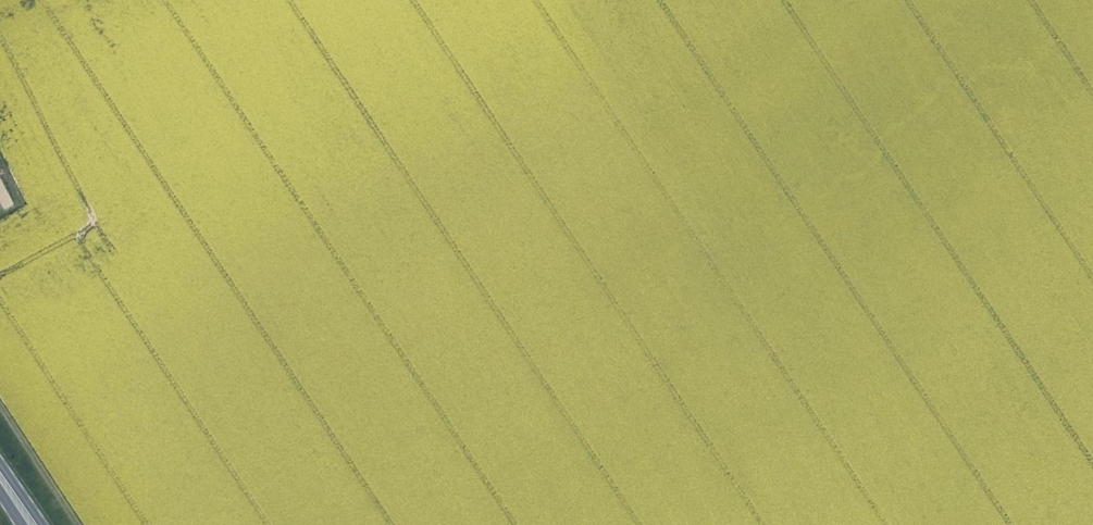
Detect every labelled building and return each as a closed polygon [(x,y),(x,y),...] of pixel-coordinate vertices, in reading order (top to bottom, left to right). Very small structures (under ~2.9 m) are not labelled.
[(14,204),(0,178),(0,202),(4,210),(14,204)]
